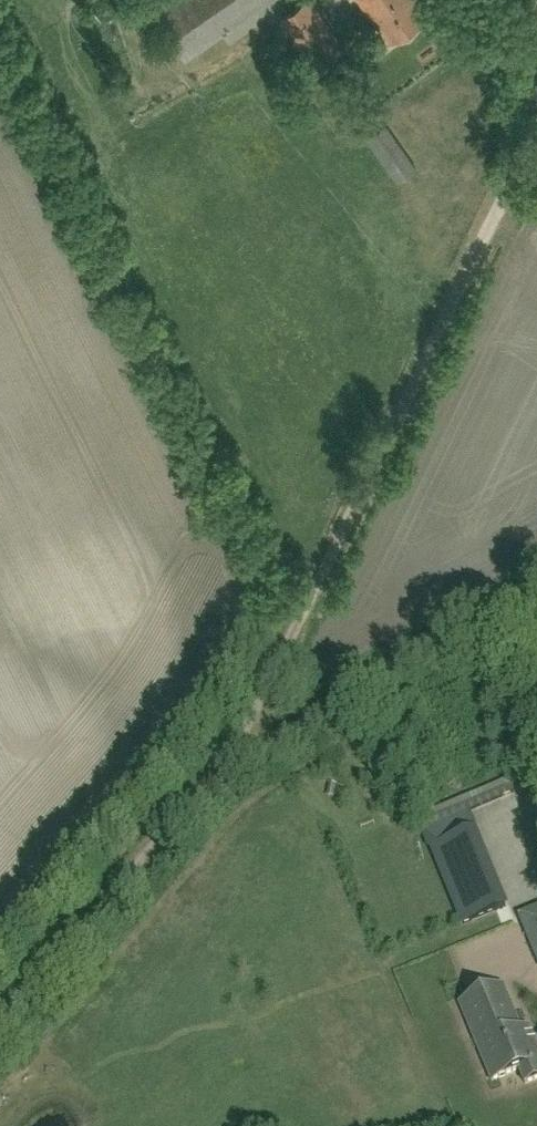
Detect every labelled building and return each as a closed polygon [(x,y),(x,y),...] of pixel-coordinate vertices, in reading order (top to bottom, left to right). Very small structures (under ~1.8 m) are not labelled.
[(177,43),(187,57),(268,0),(147,0),(177,43)] [(344,48),(310,0),(305,0),(281,17),(317,68),(344,48)] [(432,14),(422,0),(359,0),(390,43),(432,14)] [(397,183),(417,169),(386,124),(366,138),(397,183)] [(475,860),(465,835),(432,848),(442,874),(475,860)] [(496,856),(515,905),(536,897),(536,840),(496,856)] [(496,910),(485,885),(452,898),(463,923),(496,910)] [(525,924),(536,955),(536,919),(525,924)] [(476,996),(460,1002),(491,1080),(519,1069),(525,1083),(536,1078),(536,1047),(528,1025),(521,1028),(504,984),(476,996)]
